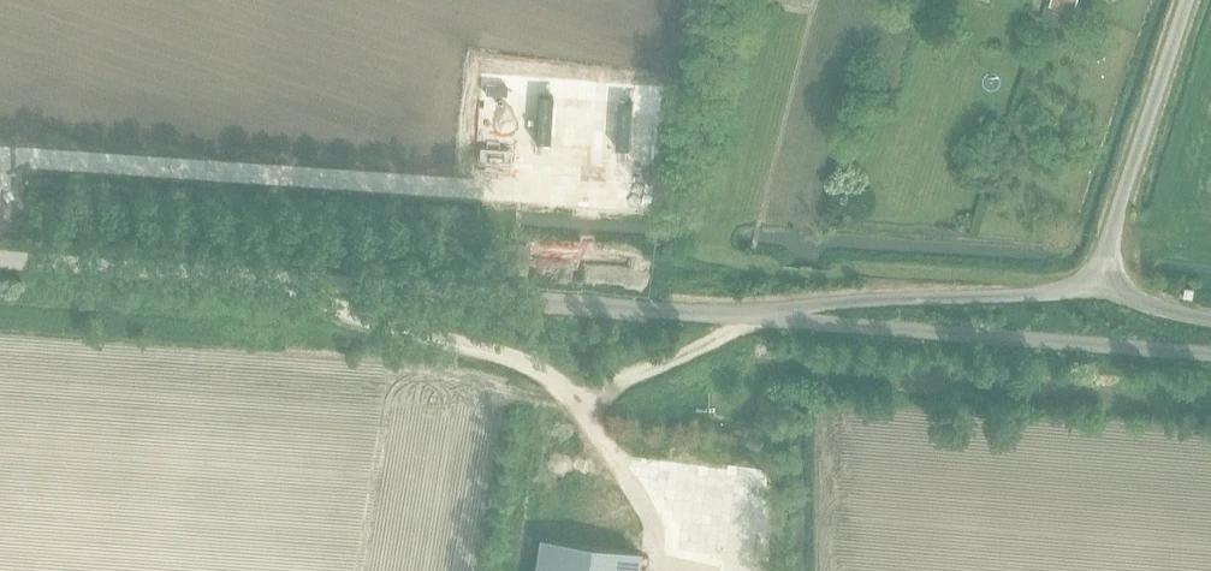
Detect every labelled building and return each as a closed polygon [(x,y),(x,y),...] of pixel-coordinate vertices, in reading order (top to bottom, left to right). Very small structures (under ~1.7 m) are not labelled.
[(1049,6),(1071,14),(1076,0),(1050,0),(1049,6)] [(754,432),(745,445),(758,453),(766,440),(754,432)] [(534,570),(637,570),(639,552),(538,538),(534,570)]
